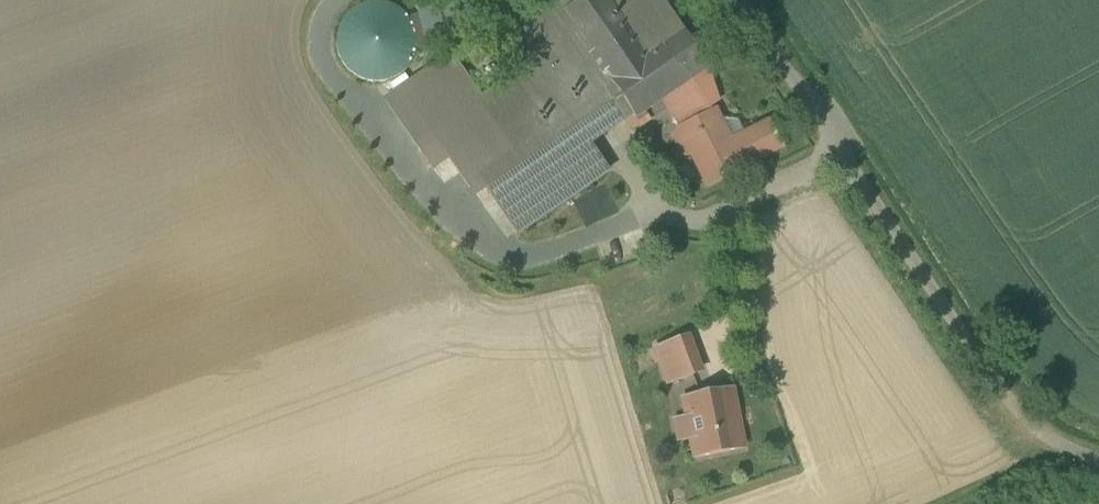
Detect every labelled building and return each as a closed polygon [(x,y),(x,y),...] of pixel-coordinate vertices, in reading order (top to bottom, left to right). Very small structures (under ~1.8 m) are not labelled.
[(492,18),(490,11),(486,5),(480,1),(476,0),(469,0),(465,1),(459,5),(455,12),(453,19),(453,20),(455,26),(455,27),(459,32),(465,36),(466,36),(473,38),(480,36),(487,32),(491,26),(492,18)] [(494,29),(488,36),(487,37),(512,73),(504,78),(507,81),(483,98),(478,101),(515,155),(517,157),(537,143),(569,121),(569,120),(572,118),(615,89),(610,82),(612,81),(564,12),(566,11),(559,0),(536,0),(494,29)] [(620,20),(607,0),(582,0),(566,11),(564,12),(612,81),(610,82),(615,89),(635,119),(650,108),(663,100),(691,81),(708,68),(684,32),(683,32),(661,0),(649,0),(620,20)] [(620,20),(649,0),(607,0),(620,20)] [(339,28),(337,36),(336,45),(337,53),(340,61),(345,68),(351,74),(358,79),(366,82),(374,84),(382,84),(391,82),(398,78),(405,73),(411,66),(415,59),(417,50),(418,42),(416,34),(413,26),(409,18),(403,12),(396,7),(388,4),(380,3),(371,3),(363,5),(355,9),(349,14),(343,20),(339,28)] [(452,5),(421,13),(431,50),(463,41),(465,36),(459,32),(455,27),(455,26),(453,20),(453,19),(454,14),(455,12),(457,8),(452,5)] [(478,101),(483,98),(454,55),(387,100),(434,170),(450,159),(469,187),(480,180),(479,179),(515,155),(478,101)] [(712,112),(691,81),(663,100),(668,108),(681,127),(679,128),(680,130),(673,138),(682,156),(693,156),(709,188),(745,170),(743,167),(783,147),(771,123),(731,142),(715,110),(712,112)] [(663,100),(650,108),(656,117),(668,108),(663,100)] [(569,121),(537,143),(517,157),(515,155),(479,179),(480,180),(517,235),(609,172),(572,118),(569,120),(569,121)] [(681,339),(655,348),(668,385),(695,376),(681,339)] [(731,389),(684,398),(696,459),(743,449),(731,389)]
